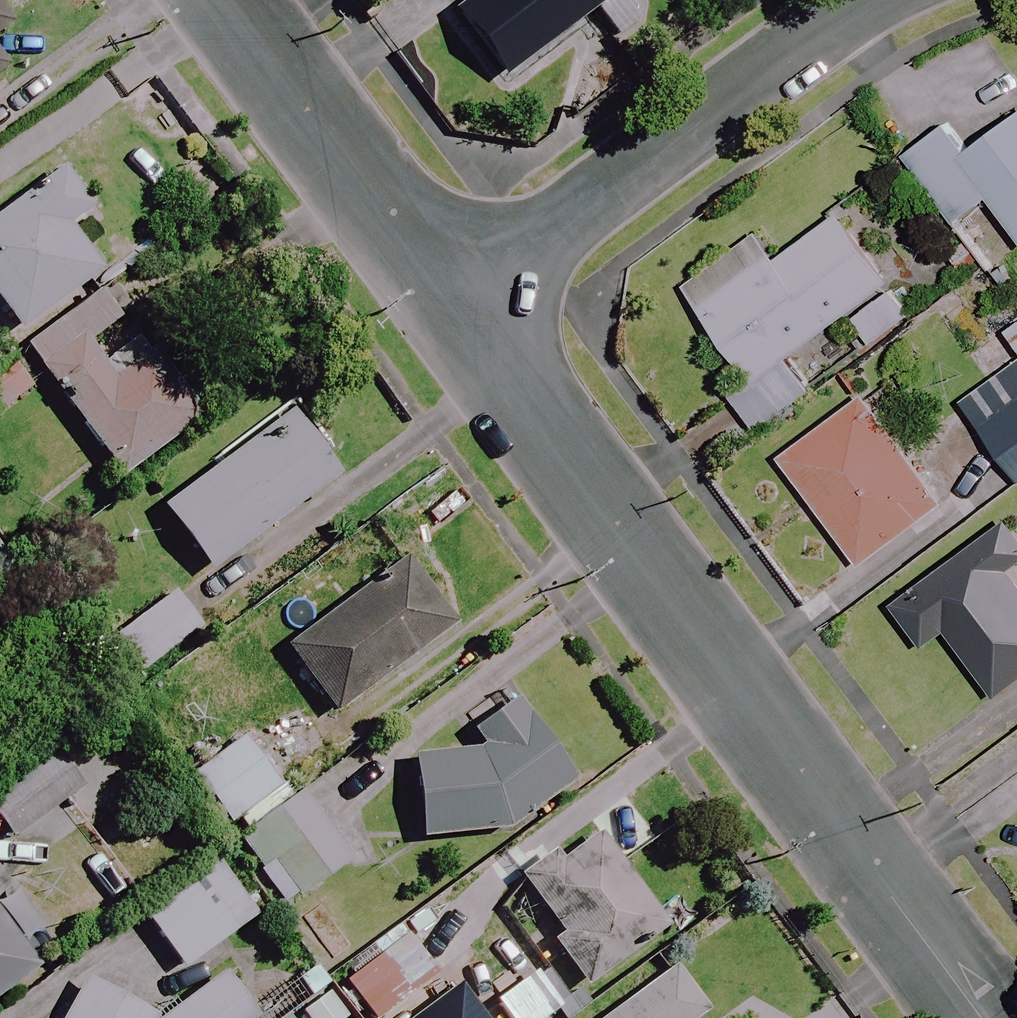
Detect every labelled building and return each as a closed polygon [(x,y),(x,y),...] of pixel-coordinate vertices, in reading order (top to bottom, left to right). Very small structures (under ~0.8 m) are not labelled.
[(453,16),(503,81),(610,0),(474,0),(453,16)] [(967,154),(949,130),(911,158),(958,222),(991,198),(1016,233),(1016,117),(967,154)] [(30,165),(0,187),(0,212),(4,217),(0,220),(0,309),(19,335),(100,275),(65,226),(89,209),(63,174),(46,186),(30,165)] [(690,290),(744,365),(720,382),(757,434),(915,320),(890,285),(841,217),(778,262),(761,238),(690,290)] [(121,320),(102,294),(26,350),(114,470),(160,436),(92,342),(121,320)] [(966,401),(1016,478),(1016,368),(966,401)] [(946,506),(869,399),(784,459),(861,566),(946,506)] [(337,479),(290,415),(162,511),(209,574),(337,479)] [(1008,512),(891,594),(927,645),(950,629),(998,697),(1016,684),(1016,575),(1016,574),(1016,573),(1016,524),(1008,512)] [(0,561),(0,587),(12,578),(0,561)] [(450,632),(402,566),(286,650),(334,717),(450,632)] [(201,631),(175,595),(102,647),(129,684),(201,631)] [(521,699),(474,734),(482,751),(409,763),(422,845),(509,831),(569,784),(521,699)] [(280,789),(245,742),(194,779),(229,826),(280,789)] [(58,755),(0,796),(0,823),(12,840),(83,791),(58,755)] [(347,863),(295,796),(237,841),(289,908),(347,863)] [(664,932),(597,835),(524,885),(559,936),(551,942),(582,988),(664,932)] [(257,918),(214,860),(140,913),(183,972),(257,918)] [(0,924),(0,998),(36,971),(0,924)] [(415,928),(333,991),(354,1017),(382,1017),(447,968),(415,928)] [(225,967),(156,1016),(162,1002),(87,971),(61,1017),(253,1017),(261,1012),(225,967)] [(707,1015),(674,970),(611,1017),(703,1017),(707,1015)]
